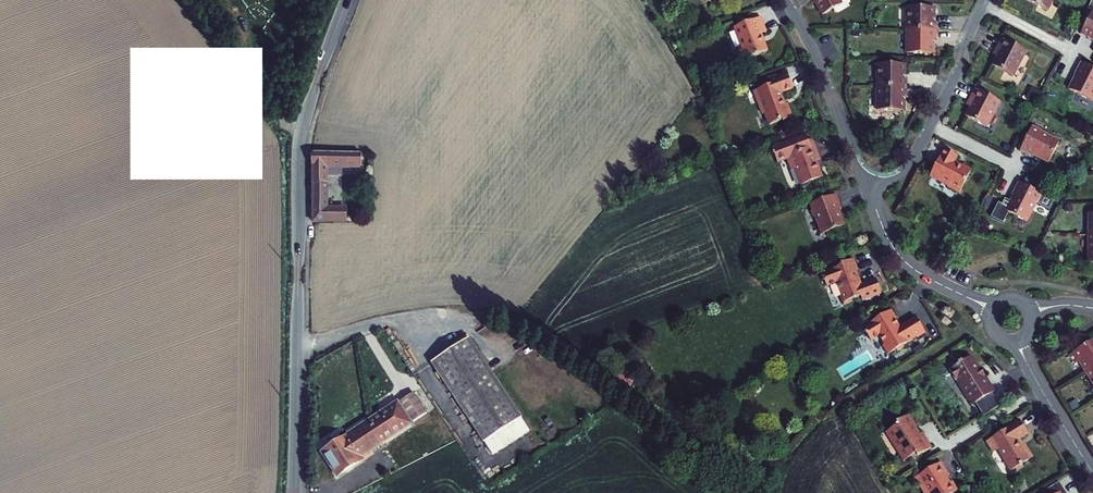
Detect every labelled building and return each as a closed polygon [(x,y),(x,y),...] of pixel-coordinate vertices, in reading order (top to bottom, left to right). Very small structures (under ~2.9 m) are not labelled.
[(830,13),(850,2),(848,0),(823,0),(830,13)] [(1032,0),(1053,11),(1058,0),(1032,0)] [(914,30),(945,30),(945,23),(939,22),(939,8),(915,8),(914,30)] [(767,18),(738,29),(750,60),(774,51),(768,34),(772,32),(767,18)] [(945,30),(914,30),(914,53),(939,53),(939,38),(944,38),(945,30)] [(1000,62),(1021,73),(1034,47),(1009,34),(1003,45),(1007,47),(1000,62)] [(1087,57),(1079,73),(1080,74),(1075,85),(1092,94),(1092,60),(1087,57)] [(886,87),(916,87),(916,80),(911,80),(911,65),(886,65),(886,87)] [(772,127),(797,118),(788,94),(800,90),(794,75),(779,80),(781,85),(760,93),(772,127)] [(979,99),(969,119),(991,130),(1008,97),(981,84),(974,97),(979,99)] [(916,87),(886,87),(885,110),(910,110),(910,95),(916,95),(916,87)] [(1067,137),(1039,123),(1027,146),(1055,160),(1067,137)] [(792,158),(815,149),(809,133),(776,146),(782,162),(792,158)] [(792,158),(798,174),(801,173),(807,186),(829,178),(823,163),(825,162),(819,147),(815,149),(792,158)] [(335,155),(335,151),(327,151),(327,156),(322,156),(322,223),(378,223),(378,177),(370,177),(370,155),(335,155)] [(966,197),(978,176),(965,168),(966,165),(952,157),(939,182),(966,197)] [(1047,193),(1023,181),(1014,198),(1016,198),(1010,209),(1031,220),(1039,204),(1042,203),(1047,193)] [(843,191),(818,201),(830,232),(853,223),(846,207),(849,206),(843,191)] [(1092,237),(1092,218),(1082,218),(1082,237),(1092,237)] [(1082,237),(1082,256),(1092,256),(1092,237),(1082,237)] [(884,276),(871,281),(863,259),(829,272),(834,286),(843,282),(851,302),(870,294),(872,297),(889,290),(884,276)] [(896,307),(866,325),(875,340),(884,334),(894,352),(932,330),(922,313),(905,322),(896,307)] [(435,362),(442,373),(482,348),(475,337),(435,362)] [(1077,374),(1092,364),(1092,339),(1065,356),(1077,374)] [(463,407),(508,393),(482,348),(442,373),(463,407)] [(961,388),(958,390),(965,401),(969,398),(971,402),(993,389),(983,372),(980,374),(968,354),(949,366),(948,371),(951,377),(953,376),(961,388)] [(1077,374),(1089,395),(1092,392),(1092,364),(1077,374)] [(415,392),(369,421),(382,442),(429,413),(415,392)] [(484,442),(523,416),(508,393),(463,407),(484,442)] [(890,426),(891,431),(901,448),(898,450),(903,459),(915,452),(917,455),(932,445),(926,434),(921,437),(915,427),(919,425),(914,416),(917,415),(911,405),(906,408),(907,410),(899,415),(898,422),(890,426)] [(531,429),(523,416),(484,442),(492,455),(531,429)] [(1021,418),(983,440),(989,451),(998,446),(1012,470),(1036,457),(1023,433),(1028,430),(1021,418)] [(369,421),(320,453),(336,478),(359,463),(356,459),(382,442),(369,421)] [(941,461),(919,474),(921,477),(918,480),(926,492),(928,492),(930,491),(931,492),(953,492),(959,489),(954,481),(952,482),(949,477),(951,476),(941,461)]
